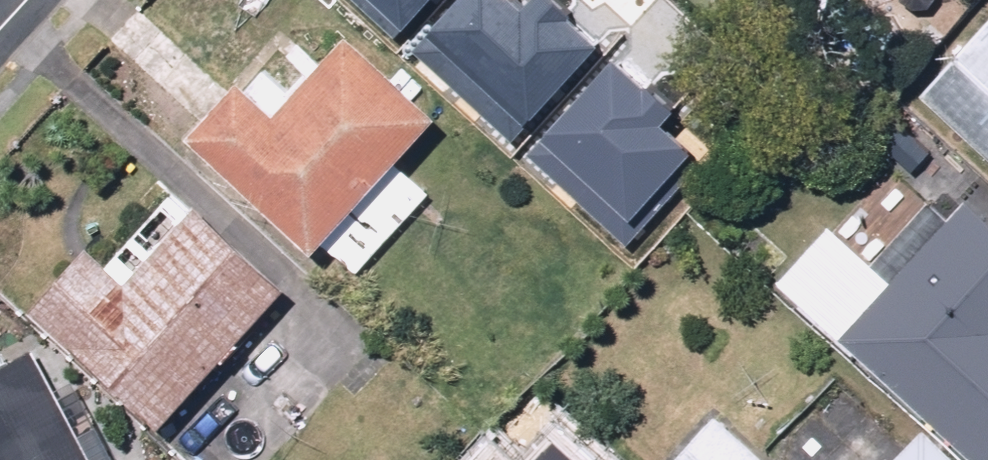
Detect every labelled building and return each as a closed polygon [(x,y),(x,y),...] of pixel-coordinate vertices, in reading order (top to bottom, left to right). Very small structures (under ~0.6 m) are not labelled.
[(413,14),(516,105),(599,12),(585,0),(425,0),(413,14)] [(615,21),(533,114),(632,200),(700,122),(662,89),(675,74),(615,21)] [(408,162),(453,114),(362,28),(285,110),(248,75),(200,126),(357,274),(437,189),(408,162)] [(925,101),(987,156),(987,29),(925,101)] [(170,427),(294,282),(181,185),(114,263),(91,243),(33,310),(170,427)] [(835,227),(785,280),(975,459),(987,459),(987,216),(969,198),(952,216),(939,203),(878,268),(835,227)] [(40,349),(0,369),(0,459),(96,459),(40,349)] [(721,415),(679,459),(769,459),(721,415)] [(931,429),(901,459),(964,459),(931,429)] [(554,442),(537,459),(573,459),(554,442)]
